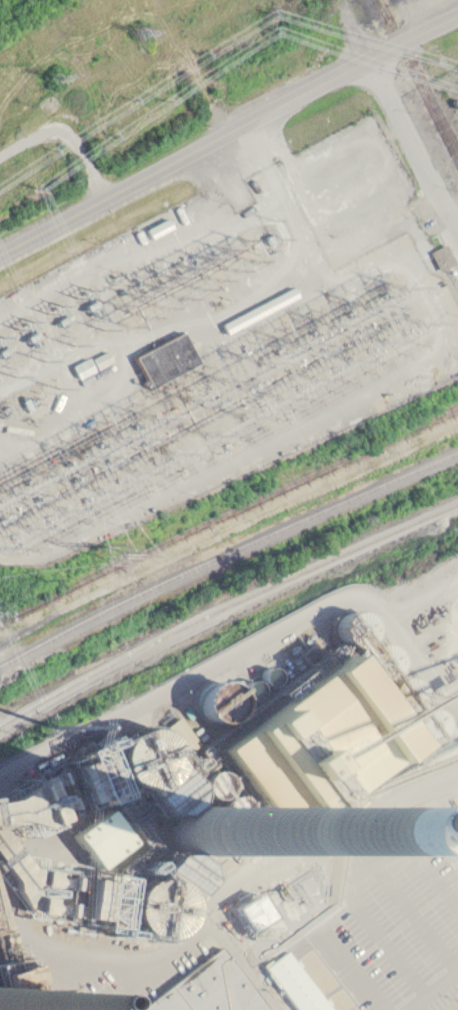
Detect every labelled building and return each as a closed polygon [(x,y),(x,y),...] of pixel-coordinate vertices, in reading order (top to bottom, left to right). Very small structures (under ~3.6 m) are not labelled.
[(438,270),(454,261),(444,242),(428,251),(438,270)] [(175,326),(190,357),(145,379),(130,348),(175,326)] [(111,360),(107,350),(92,357),(96,366),(111,360)] [(163,931),(205,877),(457,720),(361,603),(0,808),(0,910),(163,931)] [(41,1005),(0,919),(0,1009),(45,1009),(41,1005)] [(130,1009),(276,1009),(226,937),(130,1009)] [(425,1009),(457,1009),(457,982),(425,1009)]
